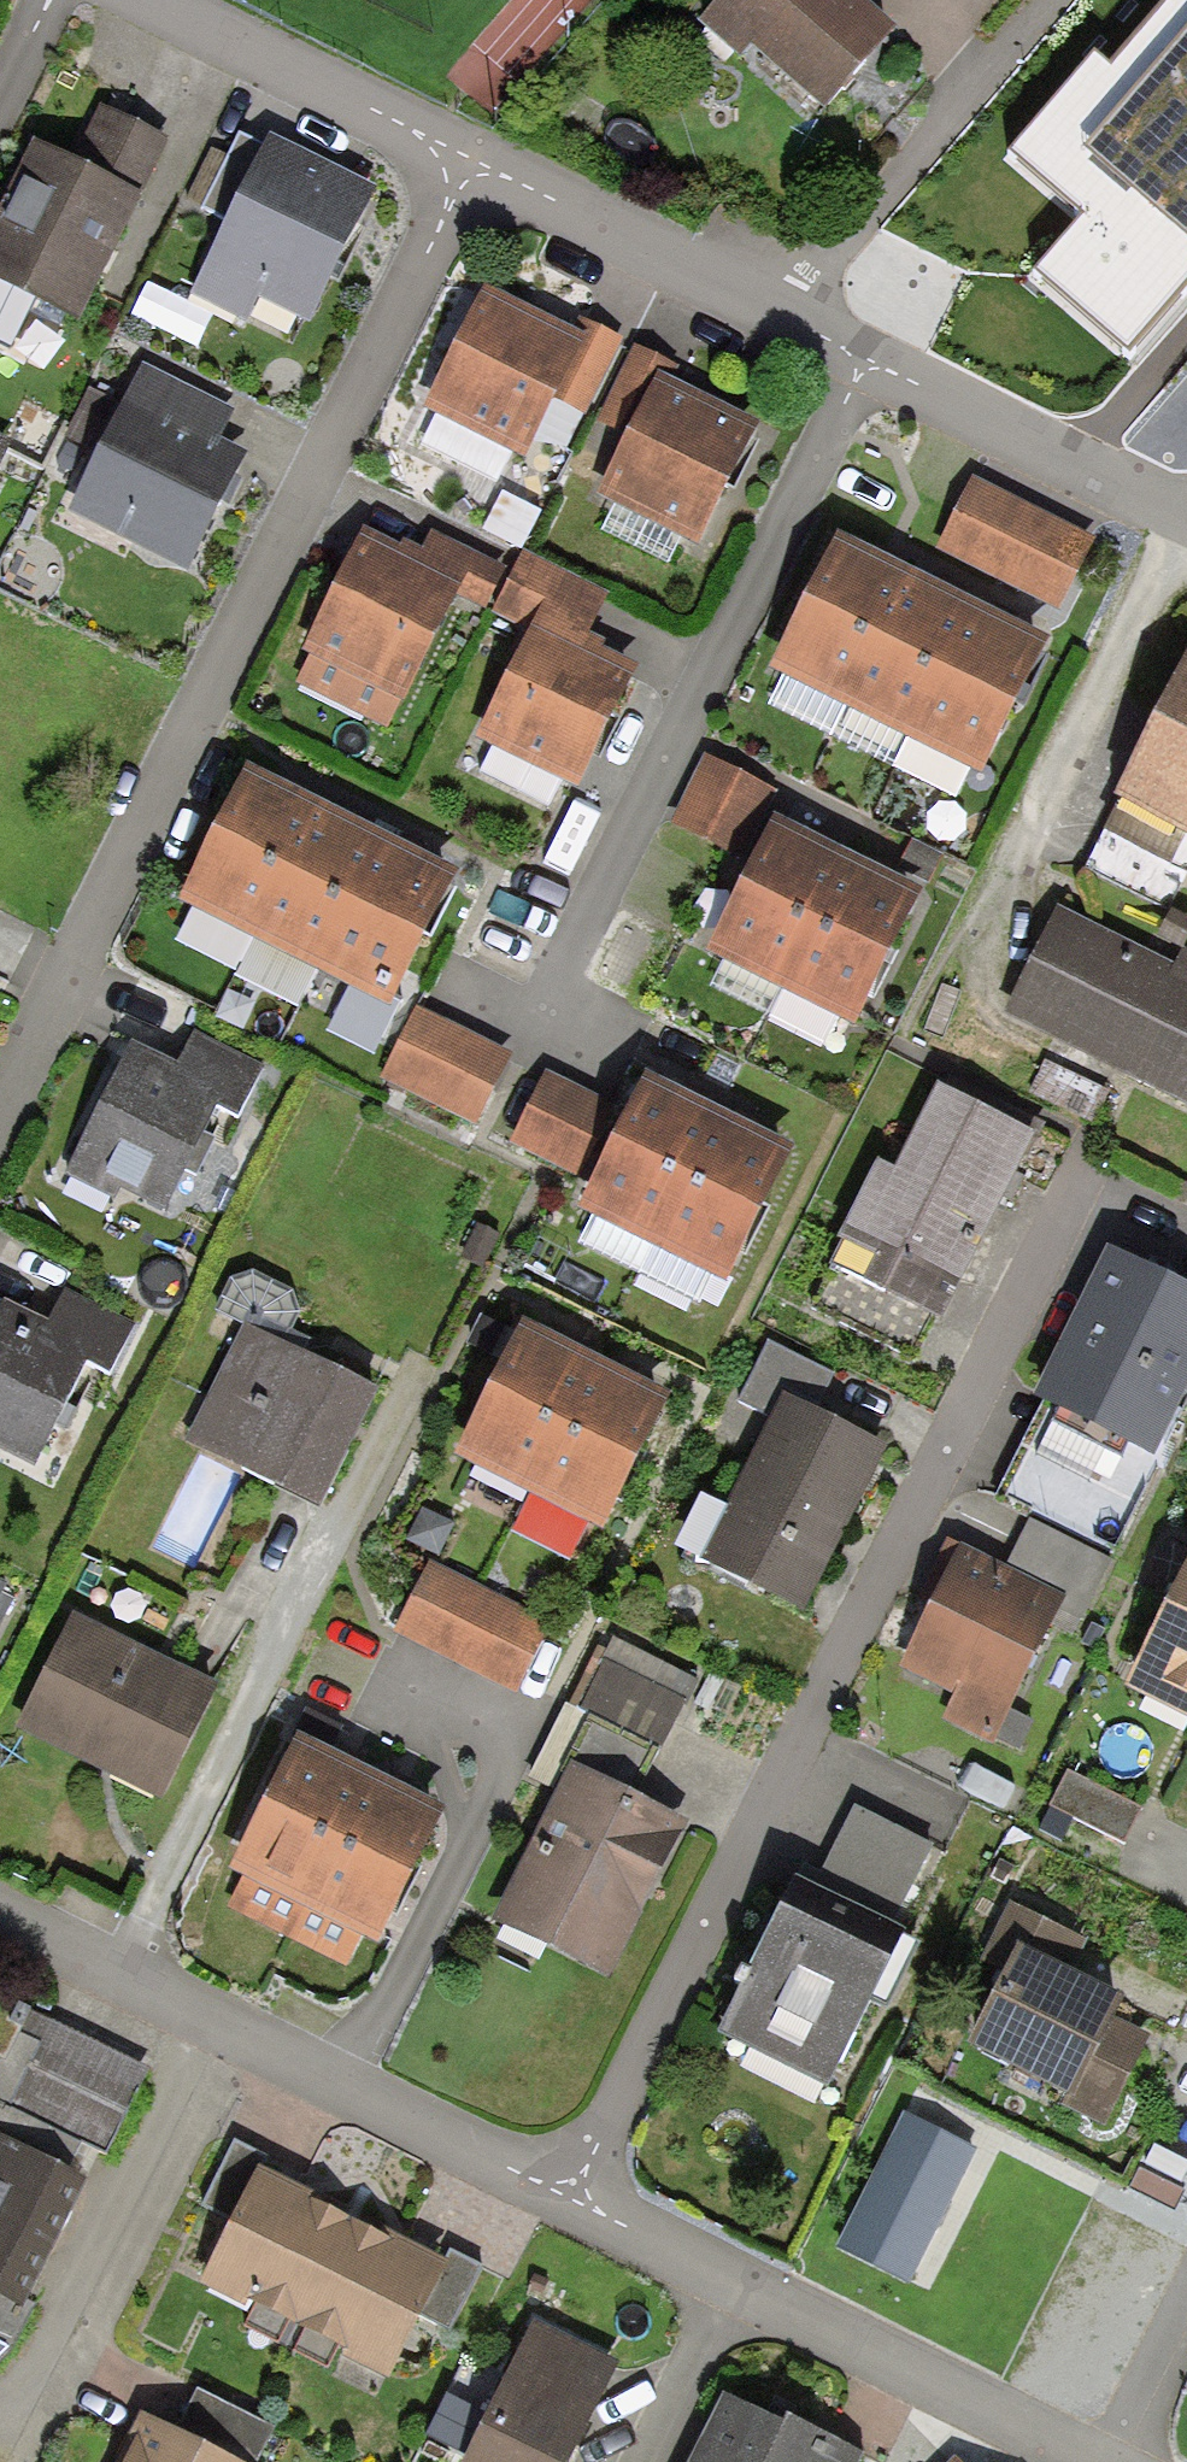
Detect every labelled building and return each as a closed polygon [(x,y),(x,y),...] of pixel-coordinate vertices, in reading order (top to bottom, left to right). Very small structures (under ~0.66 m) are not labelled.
[(821,113),(874,52),(895,27),(864,0),(719,0),(699,22),(738,56),(746,48),(821,113)] [(1092,232),(1043,288),(1131,364),(1186,299),(1186,16),(1118,96),(1100,81),(1022,173),(1092,232)] [(35,137),(0,209),(0,345),(39,364),(63,314),(77,321),(167,137),(96,103),(71,154),(35,137)] [(374,185),(266,134),(190,296),(244,322),(255,298),(308,323),(374,185)] [(578,334),(484,287),(423,410),(523,460),(553,399),(583,415),(622,338),(585,320),(578,334)] [(674,380),(680,369),(634,347),(595,425),(623,439),(596,495),(695,543),(756,421),(674,380)] [(234,413),(145,366),(70,513),(184,571),(233,476),(245,455),(219,442),(234,413)] [(0,434),(0,473),(16,442),(0,434)] [(1091,540),(971,480),(936,550),(1056,610),(1091,540)] [(400,547),(364,529),(304,652),(312,656),(299,682),(388,726),(454,591),(487,607),(507,565),(430,527),(421,547),(404,539),(400,547)] [(844,704),(909,572),(841,538),(775,670),(844,704)] [(495,612),(528,628),(474,739),(578,790),(639,666),(604,650),(609,641),(588,631),(607,594),(523,553),(495,612)] [(912,738),(978,606),(909,572),(844,704),(912,738)] [(981,772),(1047,640),(978,606),(912,738),(981,772)] [(1186,659),(1101,832),(1186,874),(1186,660),(1186,659)] [(744,864),(779,793),(705,756),(670,827),(744,864)] [(316,800),(246,766),(179,900),(248,934),(316,800)] [(384,835),(316,800),(248,934),(320,969),(384,835)] [(849,859),(775,822),(709,954),(783,991),(849,859)] [(455,869),(384,835),(320,969),(392,1002),(455,869)] [(924,896),(849,859),(783,991),(858,1028),(924,896)] [(1056,908),(1002,1016),(1186,1106),(1186,956),(1180,952),(1173,965),(1056,908)] [(512,1054),(416,1010),(385,1079),(480,1122),(512,1054)] [(179,1064),(132,1042),(73,1162),(171,1209),(220,1109),(237,1117),(262,1065),(194,1033),(179,1064)] [(581,1174),(614,1110),(541,1072),(508,1136),(581,1174)] [(719,1120),(642,1080),(576,1207),(654,1247),(719,1120)] [(1007,1191),(1036,1134),(936,1088),(896,1172),(877,1163),(840,1243),(846,1249),(819,1302),(917,1352),(937,1313),(944,1316),(1007,1191)] [(796,1160),(719,1120),(654,1247),(731,1286),(796,1160)] [(1106,1249),(1034,1401),(1046,1406),(1002,1498),(1110,1550),(1186,1387),(1186,1287),(1151,1270),(1106,1249)] [(6,1299),(0,1312),(0,1448),(38,1467),(90,1362),(107,1370),(132,1321),(66,1288),(50,1321),(6,1299)] [(673,1395),(520,1321),(452,1460),(605,1534),(673,1395)] [(290,1344),(248,1324),(190,1445),(319,1507),(378,1386),(290,1344)] [(782,1400),(813,1414),(833,1374),(767,1342),(737,1403),(773,1420),(782,1400)] [(813,1414),(782,1400),(773,1420),(704,1562),(804,1610),(882,1448),(813,1414)] [(457,1526),(422,1508),(405,1540),(440,1559),(457,1526)] [(1008,1567),(959,1542),(940,1579),(895,1669),(952,1697),(941,1721),(995,1748),(998,1742),(1021,1753),(1037,1722),(1010,1709),(1061,1606),(1086,1619),(1114,1562),(1031,1521),(1008,1567)] [(1128,1685),(1186,1715),(1186,1565),(1128,1685)] [(551,1624),(432,1567),(398,1638),(517,1695),(551,1624)] [(22,1589),(0,1578),(0,1634),(22,1589)] [(221,1686),(73,1615),(19,1727),(166,1798),(221,1686)] [(570,1761),(637,1794),(698,1676),(617,1634),(608,1653),(596,1647),(530,1775),(556,1789),(570,1761)] [(354,1769),(299,1741),(233,1869),(246,1875),(232,1902),(345,1960),(360,1931),(374,1939),(439,1813),(381,1783),(354,1769)] [(637,1794),(570,1761),(556,1789),(492,1920),(611,1978),(689,1820),(637,1794)] [(1139,1809),(1067,1773),(1050,1806),(1122,1843),(1139,1809)] [(854,1813),(823,1875),(804,1865),(718,2037),(827,2091),(891,1961),(884,1958),(935,1853),(854,1813)] [(980,1950),(1009,1965),(966,2047),(1060,2095),(1055,2105),(1104,2130),(1153,2038),(1119,2020),(1129,2001),(1075,1973),(1091,1942),(1007,1898),(980,1950)] [(28,2007),(0,1993),(0,2057),(1,2058),(28,2007)] [(1,2058),(0,2061),(0,2097),(106,2150),(147,2067),(28,2007),(1,2058)] [(981,2147),(908,2110),(840,2245),(915,2282),(981,2147)] [(0,2136),(0,2299),(23,2310),(89,2181),(0,2136)] [(271,2161),(237,2144),(205,2205),(235,2220),(204,2281),(389,2375),(420,2315),(448,2329),(481,2264),(447,2247),(441,2259),(266,2170),(271,2161)] [(534,2321),(462,2461),(569,2461),(594,2413),(619,2364),(534,2321)] [(137,2412),(113,2461),(259,2461),(275,2428),(198,2390),(177,2432),(137,2412)] [(724,2393),(689,2461),(862,2461),(777,2419),(724,2393)]
